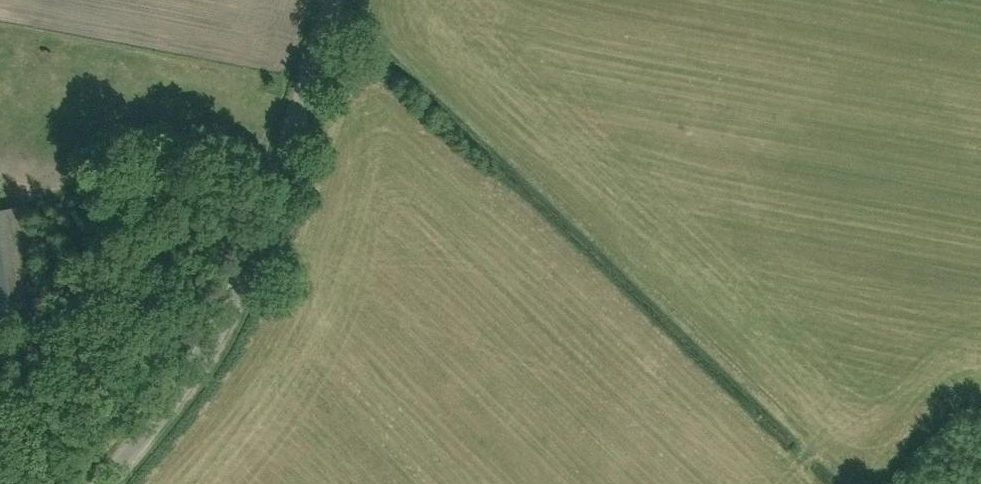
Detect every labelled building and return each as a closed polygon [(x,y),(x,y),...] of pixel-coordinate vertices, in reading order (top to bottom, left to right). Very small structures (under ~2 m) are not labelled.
[(42,309),(24,206),(0,210),(0,316),(42,309)]
